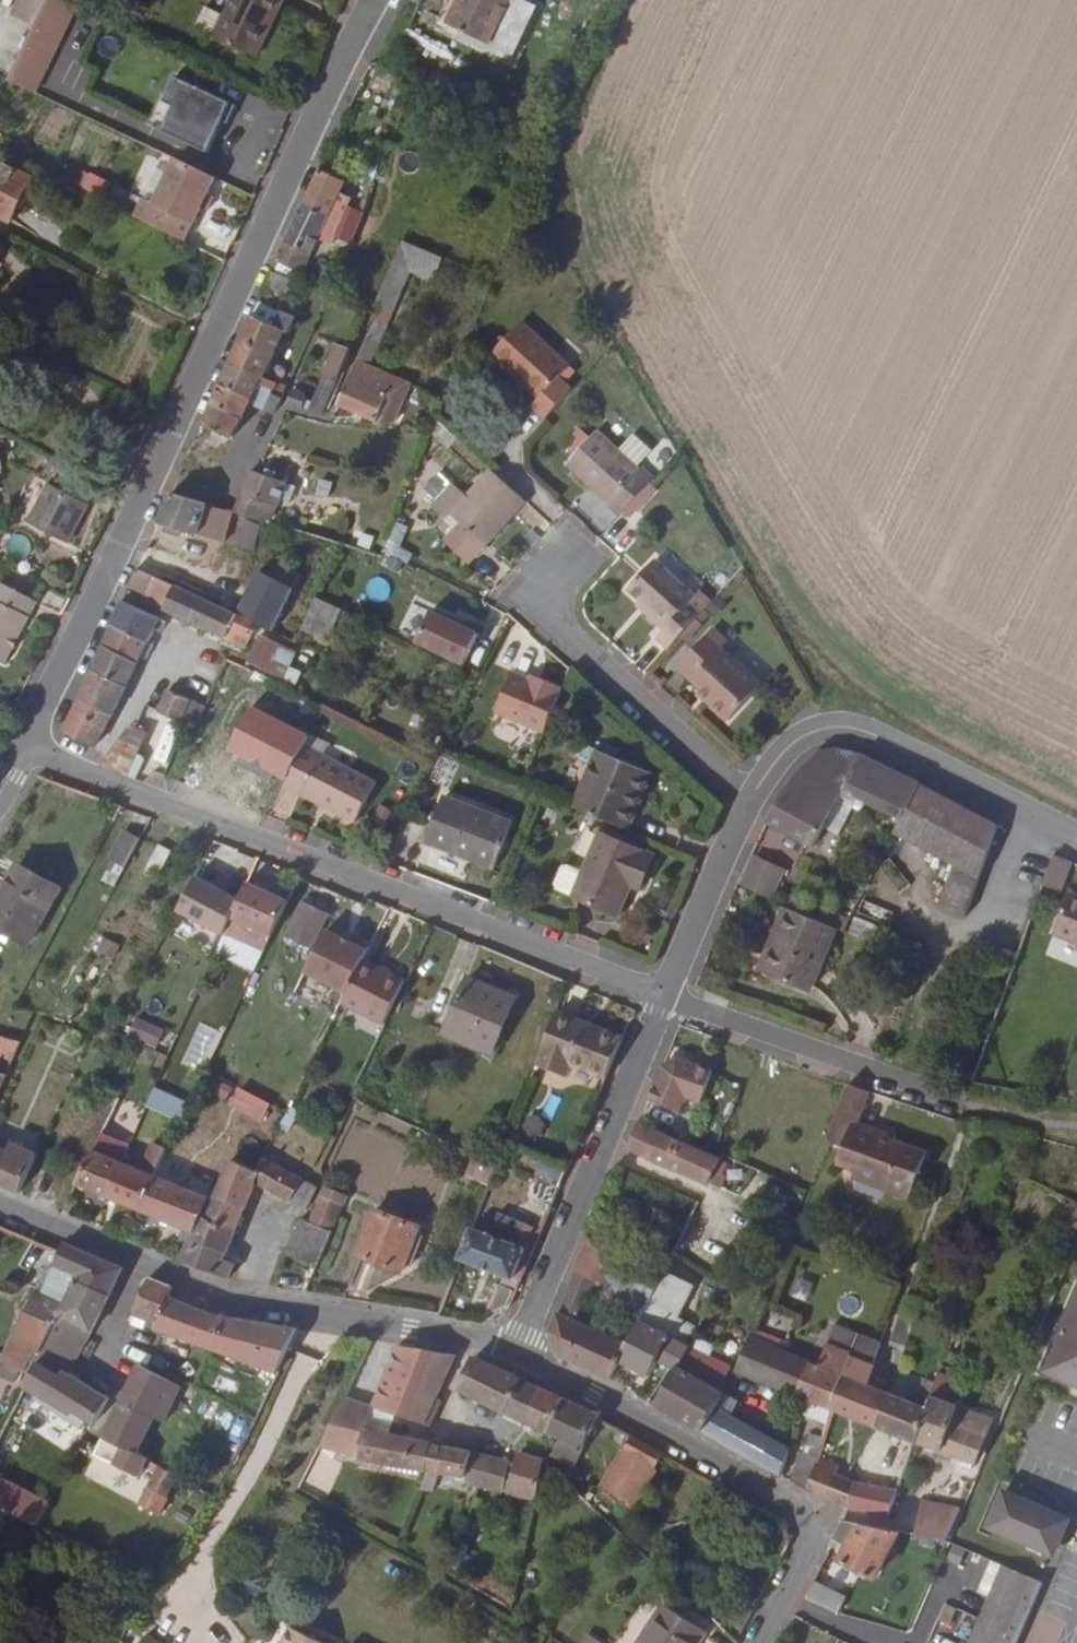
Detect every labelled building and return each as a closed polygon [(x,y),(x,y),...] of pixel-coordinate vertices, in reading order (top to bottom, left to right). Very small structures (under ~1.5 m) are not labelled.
[(11,19),(34,31),(48,0),(20,0),(11,19)] [(219,25),(209,44),(249,64),(282,0),(232,0),(219,25)] [(434,24),(444,29),(447,21),(513,54),(530,23),(510,12),(515,0),(446,0),(434,24)] [(66,6),(56,1),(51,11),(61,16),(66,6)] [(219,25),(200,16),(190,35),(209,44),(219,25)] [(513,54),(447,21),(444,29),(509,62),(513,54)] [(166,78),(145,131),(205,154),(226,101),(166,78)] [(176,163),(163,191),(201,209),(207,196),(214,181),(176,163)] [(0,166),(0,226),(10,231),(16,215),(28,220),(35,204),(25,198),(32,181),(0,166)] [(348,179),(327,170),(285,257),(308,268),(348,179)] [(103,196),(108,180),(81,173),(76,189),(103,196)] [(374,197),(356,190),(344,219),(363,227),(374,197)] [(184,246),(201,209),(163,191),(156,207),(142,201),(133,222),(184,246)] [(215,200),(207,196),(201,209),(209,213),(215,200)] [(453,254),(411,238),(385,301),(403,309),(420,267),(444,276),(453,254)] [(353,253),(332,246),(322,271),(343,280),(351,258),(353,253)] [(302,279),(279,270),(272,285),(293,296),(302,279)] [(258,314),(246,341),(275,352),(287,328),(293,313),(279,307),(272,320),(258,314)] [(578,370),(533,329),(503,361),(525,383),(529,378),(552,399),(547,404),(541,411),(554,424),(581,395),(568,382),(578,370)] [(237,361),(264,373),(275,352),(246,341),(237,361)] [(260,399),(258,402),(273,409),(280,394),(277,393),(283,382),(264,373),(237,361),(227,382),(260,399)] [(404,382),(370,369),(367,377),(356,373),(346,399),(389,415),(404,382)] [(335,371),(327,388),(341,393),(348,376),(335,371)] [(552,399),(529,378),(525,383),(547,404),(552,399)] [(251,416),(258,402),(260,399),(227,382),(217,403),(219,404),(251,416)] [(293,387),(283,382),(277,393),(280,394),(289,398),(293,387)] [(301,388),(298,387),(295,402),(311,406),(314,390),(301,388)] [(341,393),(327,388),(319,408),(334,412),(341,393)] [(280,394),(273,409),(282,413),(283,410),(288,399),(289,398),(280,394)] [(219,404),(211,423),(240,436),(251,416),(219,404)] [(468,436),(447,417),(442,431),(458,446),(468,436)] [(240,436),(211,423),(185,477),(212,488),(240,436)] [(630,453),(609,433),(576,468),(598,487),(603,483),(623,501),(619,506),(632,518),(664,484),(649,470),(630,453)] [(664,454),(645,437),(630,453),(649,470),(664,454)] [(240,513),(243,514),(275,525),(284,501),(288,502),(289,499),(296,482),(303,466),(279,456),(278,460),(273,473),(260,469),(240,513)] [(538,501),(503,469),(478,496),(462,513),(473,523),(457,539),(482,562),(538,501)] [(305,486),(296,482),(289,499),(298,503),(305,486)] [(478,496),(464,482),(442,505),(452,513),(456,509),(462,513),(478,496)] [(623,501),(603,483),(598,487),(619,506),(623,501)] [(88,501),(46,484),(30,525),(71,541),(88,501)] [(243,514),(240,513),(180,495),(168,522),(233,540),(243,514)] [(412,554),(400,546),(410,530),(400,524),(376,560),(398,574),(412,554)] [(710,596),(670,559),(642,589),(657,604),(682,627),(677,632),(671,639),(682,650),(703,626),(692,616),(710,596)] [(171,607),(182,582),(148,568),(141,583),(161,595),(158,602),(171,607)] [(182,582),(171,607),(257,642),(259,637),(264,627),(237,614),(240,606),(182,582)] [(0,586),(0,665),(8,668),(36,603),(0,586)] [(325,598),(324,598),(310,626),(334,637),(348,609),(325,598)] [(132,602),(121,626),(157,641),(165,625),(170,616),(132,602)] [(682,627),(657,604),(653,609),(677,632),(682,627)] [(456,619),(439,611),(426,643),(473,665),(488,633),(471,626),(456,619)] [(473,621),(458,614),(456,619),(471,626),(473,621)] [(174,619),(170,616),(165,625),(170,627),(174,619)] [(121,626),(110,650),(146,661),(150,654),(157,641),(121,626)] [(743,643),(728,629),(693,668),(716,689),(722,694),(717,700),(742,723),(776,685),(737,650),(743,643)] [(271,642),(266,653),(288,662),(300,667),(310,648),(301,644),(276,632),(271,642)] [(162,644),(157,641),(150,654),(155,657),(162,644)] [(106,660),(100,672),(133,685),(146,661),(110,650),(106,660)] [(294,680),(300,667),(288,662),(266,653),(260,664),(294,680)] [(528,729),(544,733),(556,680),(505,668),(494,715),(507,719),(502,743),(523,748),(528,729)] [(100,672),(87,700),(119,713),(133,685),(100,672)] [(722,694),(716,689),(711,695),(717,700),(722,694)] [(190,711),(195,701),(188,697),(176,692),(171,702),(190,711)] [(104,742),(119,713),(87,700),(73,730),(104,742)] [(209,708),(195,701),(190,711),(186,719),(193,722),(200,726),(209,708)] [(173,712),(186,719),(190,711),(171,702),(168,709),(173,712)] [(165,729),(144,719),(131,731),(109,763),(136,773),(165,729)] [(348,747),(320,732),(311,749),(339,763),(348,747)] [(865,751),(849,747),(841,748),(819,759),(810,770),(784,803),(777,816),(823,845),(836,827),(860,793),(875,800),(967,844),(946,890),(972,902),(1012,816),(890,760),(865,751)] [(311,749),(297,776),(367,813),(382,784),(339,763),(311,749)] [(658,773),(606,749),(581,807),(634,829),(658,773)] [(367,813),(297,776),(293,785),(332,806),(331,808),(362,824),(367,813)] [(875,800),(860,793),(836,827),(849,836),(875,800)] [(522,823),(454,798),(436,844),(505,869),(522,823)] [(661,856),(609,833),(593,870),(582,894),(626,913),(635,893),(629,890),(632,882),(638,884),(647,888),(661,856)] [(149,841),(137,834),(122,862),(134,869),(149,841)] [(179,848),(167,842),(153,866),(166,873),(179,848)] [(1069,848),(1058,879),(1076,885),(1076,883),(1076,851),(1069,848)] [(770,898),(786,868),(755,852),(739,882),(770,898)] [(593,870),(576,862),(570,865),(563,881),(565,887),(582,894),(593,870)] [(30,865),(0,915),(0,924),(37,946),(71,890),(30,865)] [(285,897),(241,877),(234,893),(189,872),(171,911),(222,935),(213,953),(251,970),(285,897)] [(638,884),(632,882),(629,890),(635,893),(638,884)] [(850,916),(800,894),(791,916),(798,920),(781,959),(823,977),(850,916)] [(339,910),(313,897),(295,931),(320,944),(339,910)] [(1076,926),(1076,901),(1068,923),(1076,926)] [(798,920),(791,916),(774,956),(781,959),(798,920)] [(114,959),(123,933),(106,927),(96,952),(114,959)] [(314,969),(357,990),(375,956),(382,942),(365,935),(362,941),(336,928),(314,969)] [(375,956),(357,990),(353,999),(393,1020),(415,978),(375,956)] [(525,994),(479,974),(455,1028),(501,1048),(525,994)] [(633,1033),(567,1008),(548,1058),(575,1069),(580,1056),(617,1070),(633,1033)] [(126,1034),(154,1047),(163,1028),(135,1016),(126,1034)] [(28,1040),(8,1035),(5,1047),(24,1051),(28,1040)] [(720,1067),(683,1055),(671,1060),(656,1096),(685,1107),(691,1091),(708,1099),(720,1067)] [(4,1096),(13,1074),(0,1072),(0,1095),(4,1096)] [(881,1082),(860,1076),(838,1133),(853,1138),(847,1155),(864,1162),(862,1168),(921,1192),(938,1146),(905,1133),(883,1125),(885,1120),(869,1113),(881,1082)] [(235,1087),(227,1106),(262,1120),(270,1101),(235,1087)] [(139,1095),(130,1091),(123,1106),(111,1131),(124,1136),(132,1140),(143,1116),(132,1111),(139,1095)] [(92,1123),(111,1131),(123,1106),(104,1097),(92,1123)] [(170,1151),(173,1152),(176,1146),(191,1116),(168,1107),(168,1109),(164,1119),(161,1117),(157,1125),(163,1127),(159,1137),(173,1144),(170,1151)] [(695,1138),(646,1119),(636,1146),(717,1176),(728,1151),(695,1138)] [(907,1128),(885,1120),(883,1125),(905,1133),(907,1128)] [(124,1136),(111,1131),(104,1146),(117,1152),(124,1136)] [(29,1194),(47,1155),(5,1138),(1,1145),(0,1145),(0,1182),(29,1194)] [(242,1157),(225,1195),(252,1206),(262,1181),(294,1196),(306,1172),(292,1165),(297,1155),(278,1145),(274,1154),(255,1146),(249,1160),(242,1157)] [(89,1177),(121,1190),(133,1159),(117,1152),(104,1146),(89,1177)] [(472,1153),(464,1175),(488,1184),(496,1162),(472,1153)] [(83,1169),(47,1155),(29,1194),(73,1212),(79,1200),(81,1195),(73,1191),(83,1169)] [(150,1203),(164,1172),(133,1159),(121,1190),(150,1203)] [(150,1203),(205,1226),(211,1213),(220,1193),(164,1172),(150,1203)] [(306,1172),(294,1196),(315,1205),(325,1182),(306,1172)] [(330,1222),(341,1227),(343,1228),(357,1193),(344,1188),(330,1222)] [(252,1206),(225,1195),(220,1193),(211,1213),(244,1226),(252,1206)] [(435,1216),(396,1199),(376,1246),(415,1262),(419,1252),(427,1255),(439,1226),(432,1223),(435,1216)] [(557,1217),(512,1199),(505,1218),(488,1211),(475,1245),(536,1269),(557,1217)] [(235,1249),(244,1226),(211,1213),(205,1226),(200,1235),(235,1249)] [(326,1261),(341,1227),(330,1222),(318,1217),(312,1215),(297,1250),(326,1261)] [(620,1371),(631,1350),(640,1332),(593,1310),(602,1288),(607,1272),(648,1289),(642,1304),(652,1308),(673,1265),(677,1257),(604,1229),(566,1326),(579,1348),(620,1371)] [(230,1262),(235,1249),(200,1235),(190,1259),(237,1275),(242,1267),(230,1262)] [(84,1278),(117,1294),(131,1268),(76,1246),(73,1254),(68,1266),(51,1287),(45,1284),(35,1305),(65,1319),(84,1278)] [(685,1356),(688,1358),(698,1339),(695,1338),(707,1315),(685,1304),(699,1277),(673,1265),(652,1308),(640,1332),(631,1350),(659,1365),(668,1348),(685,1356)] [(648,1289),(607,1272),(602,1288),(642,1304),(648,1289)] [(40,1364),(46,1366),(71,1376),(75,1370),(82,1359),(80,1348),(92,1344),(95,1339),(117,1294),(84,1278),(65,1319),(50,1349),(46,1357),(43,1357),(40,1364)] [(158,1318),(167,1322),(179,1294),(181,1286),(159,1278),(145,1312),(158,1318)] [(1038,1373),(1076,1389),(1076,1280),(1038,1373)] [(221,1310),(179,1294),(167,1322),(164,1331),(192,1339),(287,1366),(306,1324),(221,1310)] [(65,1319),(35,1305),(20,1337),(50,1349),(65,1319)] [(832,1357),(858,1367),(865,1350),(877,1354),(877,1353),(885,1330),(848,1316),(832,1357)] [(164,1331),(167,1322),(158,1318),(154,1327),(164,1331)] [(885,1330),(877,1353),(887,1357),(896,1334),(885,1330)] [(750,1368),(811,1389),(824,1354),(764,1331),(750,1368)] [(368,1335),(357,1333),(355,1339),(366,1341),(368,1335)] [(36,1372),(40,1364),(43,1357),(46,1357),(50,1349),(20,1337),(9,1361),(36,1372)] [(698,1339),(688,1358),(669,1399),(716,1424),(746,1444),(786,1465),(796,1446),(796,1444),(725,1405),(737,1383),(727,1378),(731,1373),(731,1371),(737,1358),(698,1339)] [(421,1387),(435,1347),(406,1342),(397,1363),(382,1402),(412,1413),(421,1387)] [(464,1352),(435,1347),(421,1387),(447,1396),(464,1352)] [(877,1354),(865,1350),(858,1367),(871,1372),(877,1354)] [(858,1367),(832,1357),(824,1354),(811,1389),(821,1393),(846,1401),(858,1367)] [(471,1386),(513,1408),(529,1376),(485,1356),(471,1386)] [(134,1389),(172,1414),(190,1380),(151,1358),(148,1357),(139,1377),(134,1389)] [(116,1394),(75,1370),(71,1376),(46,1366),(21,1414),(37,1421),(50,1395),(80,1413),(83,1407),(98,1414),(103,1417),(116,1394)] [(858,1367),(846,1401),(891,1416),(903,1385),(871,1372),(858,1367)] [(941,1400),(930,1431),(987,1454),(997,1429),(1000,1421),(967,1407),(970,1401),(955,1395),(963,1371),(951,1367),(941,1400)] [(535,1418),(550,1385),(529,1376),(513,1408),(535,1418)] [(560,1429),(576,1396),(550,1385),(535,1418),(560,1429)] [(891,1416),(930,1431),(941,1400),(903,1385),(891,1416)] [(444,1403),(447,1396),(421,1387),(412,1413),(436,1422),(437,1421),(444,1403)] [(130,1397),(157,1415),(168,1422),(172,1414),(134,1389),(130,1397)] [(441,1463),(447,1441),(437,1439),(373,1424),(381,1401),(359,1393),(351,1391),(328,1439),(366,1446),(366,1448),(424,1463),(440,1465),(441,1463)] [(846,1401),(821,1393),(816,1408),(842,1416),(846,1401)] [(576,1396),(560,1429),(573,1435),(566,1451),(588,1460),(607,1419),(611,1411),(576,1396)] [(157,1415),(130,1397),(121,1418),(113,1434),(132,1444),(126,1455),(123,1463),(147,1477),(155,1460),(142,1454),(157,1415)] [(449,1405),(444,1403),(437,1421),(442,1423),(449,1405)] [(37,1421),(21,1414),(11,1433),(20,1438),(27,1442),(37,1421)] [(821,1481),(832,1446),(838,1427),(824,1423),(817,1442),(812,1441),(802,1473),(821,1481)] [(11,1433),(0,1455),(0,1499),(48,1522),(61,1494),(53,1490),(50,1496),(16,1480),(18,1474),(10,1470),(7,1476),(1,1474),(20,1438),(11,1433)] [(132,1444),(113,1434),(108,1443),(126,1455),(132,1444)] [(674,1453),(647,1439),(642,1449),(669,1463),(674,1453)] [(484,1449),(447,1441),(441,1463),(440,1465),(478,1472),(484,1449)] [(856,1497),(862,1472),(853,1468),(839,1462),(843,1451),(832,1446),(821,1481),(856,1497)] [(502,1454),(484,1449),(478,1472),(495,1477),(502,1454)] [(669,1463),(642,1449),(603,1503),(626,1524),(667,1466),(669,1463)] [(555,1456),(531,1450),(528,1462),(522,1487),(547,1493),(555,1461),(555,1456)] [(839,1462),(853,1468),(857,1458),(843,1451),(839,1462)] [(523,1461),(502,1454),(495,1477),(499,1479),(517,1484),(523,1461)] [(174,1457),(168,1467),(190,1477),(195,1468),(174,1457)] [(190,1477),(168,1467),(161,1481),(182,1491),(190,1477)] [(917,1474),(889,1469),(888,1478),(914,1482),(917,1474)] [(866,1500),(873,1477),(862,1472),(856,1497),(866,1500)] [(888,1478),(873,1477),(866,1500),(868,1502),(906,1507),(914,1482),(888,1478)] [(182,1491),(161,1481),(153,1495),(173,1507),(182,1491)] [(998,1520),(1063,1549),(1076,1518),(1076,1512),(1014,1484),(998,1520)] [(973,1503),(938,1497),(933,1530),(959,1535),(973,1503)] [(907,1526),(859,1518),(851,1534),(862,1539),(855,1555),(886,1569),(907,1526)] [(1010,1561),(975,1642),(1013,1642),(1041,1575),(1010,1561)] [(860,1589),(830,1573),(821,1590),(852,1605),(860,1589)] [(673,1598),(645,1642),(745,1642),(714,1624),(673,1598)] [(970,1630),(974,1613),(944,1605),(940,1623),(970,1630)] [(1063,1619),(1031,1607),(1017,1642),(1055,1642),(1063,1619)] [(291,1617),(276,1642),(329,1642),(330,1641),(291,1617)] [(578,1642),(603,1642),(586,1631),(578,1642)] [(160,1634),(153,1642),(171,1642),(160,1634)]
